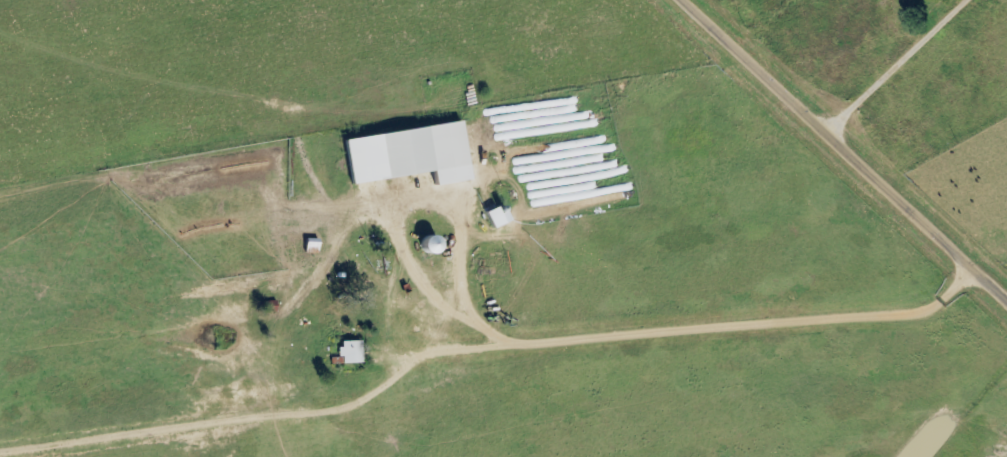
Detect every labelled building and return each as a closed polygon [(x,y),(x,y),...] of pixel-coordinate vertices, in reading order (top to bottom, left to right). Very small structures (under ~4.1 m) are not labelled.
[(436,173),(437,179),(482,172),(475,121),(384,134),(391,180),(436,173)] [(432,255),(446,253),(443,237),(429,239),(432,255)] [(309,253),(320,255),(322,242),(311,240),(309,253)] [(365,342),(343,342),(343,364),(365,364),(365,342)]
